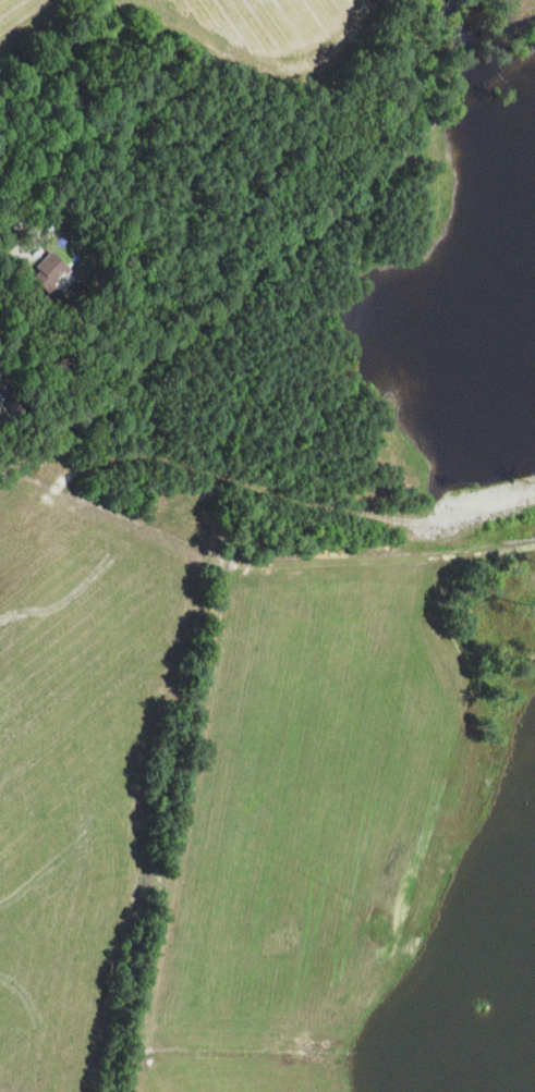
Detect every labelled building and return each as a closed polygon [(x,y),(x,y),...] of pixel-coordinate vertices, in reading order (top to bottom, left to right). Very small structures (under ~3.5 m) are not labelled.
[(35,267),(49,251),(76,278),(49,307),(42,300),(50,293),(34,278),(40,271),(35,267)] [(7,404),(15,396),(25,408),(16,416),(7,404)]
